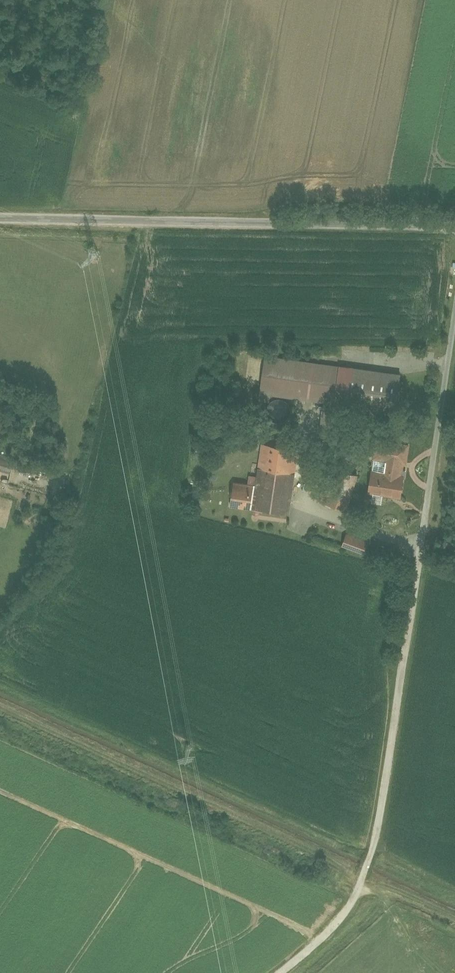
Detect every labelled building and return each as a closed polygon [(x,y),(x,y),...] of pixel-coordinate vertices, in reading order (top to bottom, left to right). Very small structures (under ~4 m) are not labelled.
[(338,362),(270,354),(265,393),(334,401),(338,362)] [(404,373),(345,365),(340,405),(399,413),(404,373)] [(411,440),(377,436),(371,491),(404,496),(411,440)] [(301,449),(265,443),(258,482),(238,478),(234,504),(290,513),(301,449)] [(13,471),(17,459),(0,453),(0,467),(13,471)] [(352,509),(362,472),(346,468),(342,481),(338,479),(336,484),(327,481),(322,501),(352,509)] [(369,553),(372,540),(349,533),(345,547),(369,553)]
